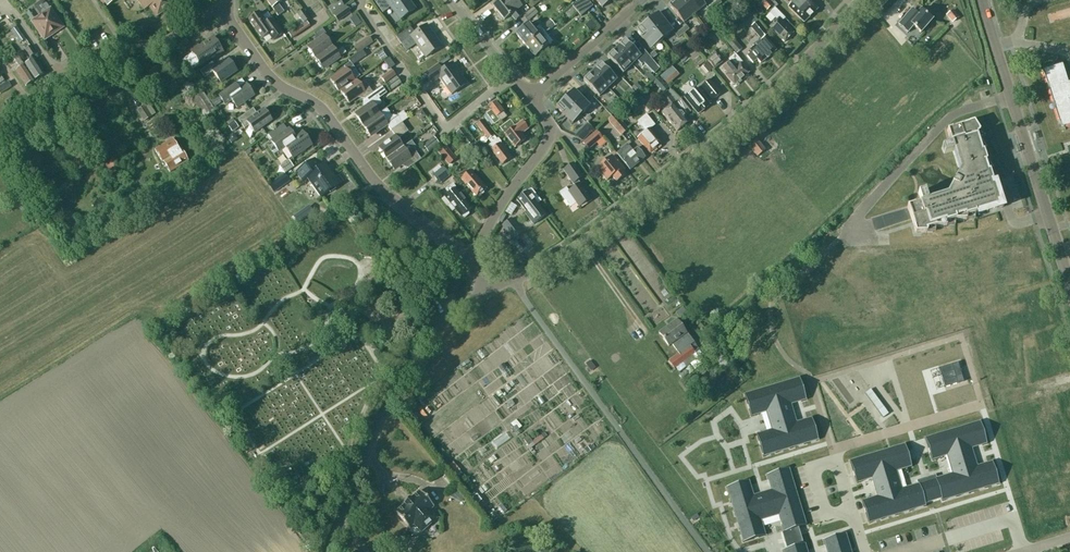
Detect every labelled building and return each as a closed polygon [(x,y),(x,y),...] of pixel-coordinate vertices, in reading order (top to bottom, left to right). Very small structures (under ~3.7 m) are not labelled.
[(174,4),(171,0),(137,0),(144,10),(149,7),(156,17),(174,4)] [(194,0),(184,0),(180,3),(186,12),(197,5),(194,0)] [(272,8),(277,16),(283,12),(277,4),(282,1),(281,0),(266,0),(272,8)] [(339,0),(337,0),(327,8),(332,14),(343,6),(339,0)] [(414,9),(409,1),(408,2),(406,0),(386,0),(383,2),(381,0),(373,0),(382,12),(391,6),(400,19),(414,9)] [(517,0),(499,0),(492,5),(504,20),(510,15),(515,20),(523,14),(519,8),(522,6),(517,0)] [(587,0),(580,0),(573,7),(580,16),(592,6),(587,0)] [(694,14),(683,0),(673,0),(668,4),(683,23),(694,14)] [(694,14),(705,5),(701,0),(683,0),(694,14)] [(772,6),(767,0),(765,0),(761,3),(767,10),(772,6)] [(772,6),(774,8),(778,5),(773,0),(767,0),(772,6)] [(804,23),(817,9),(808,1),(809,0),(795,0),(788,7),(804,23)] [(716,7),(713,3),(707,8),(711,12),(716,7)] [(338,21),(350,13),(346,6),(333,15),(338,21)] [(538,12),(533,7),(523,16),(527,21),(538,12)] [(776,17),(777,19),(769,27),(784,42),(793,33),(781,21),(785,18),(774,8),(770,12),(775,18),(776,17)] [(62,27),(50,9),(32,21),(44,39),(62,27)] [(310,19),(303,9),(296,13),(303,23),(288,33),(291,39),(310,26),(306,21),(310,19)] [(911,10),(898,25),(907,33),(913,26),(920,33),(932,20),(921,10),(916,15),(911,10)] [(267,22),(259,12),(248,21),(262,40),(268,36),(272,41),(283,34),(272,19),(267,22)] [(647,21),(662,40),(673,31),(658,12),(647,21)] [(756,20),(751,15),(746,19),(752,25),(756,20)] [(962,21),(959,18),(953,25),(955,28),(962,21)] [(550,20),(546,24),(550,29),(554,25),(550,20)] [(651,49),(662,40),(647,21),(636,30),(651,49)] [(760,63),(776,50),(764,37),(768,34),(757,21),(751,27),(762,40),(758,43),(757,41),(753,45),(754,47),(747,52),(749,54),(747,56),(752,63),(757,59),(760,63)] [(591,22),(586,27),(591,33),(597,28),(591,22)] [(25,39),(14,23),(9,27),(11,30),(11,31),(20,43),(25,39)] [(543,30),(541,28),(537,24),(533,27),(529,23),(516,34),(525,45),(543,30)] [(525,45),(535,57),(547,47),(553,42),(545,33),(550,29),(546,24),(541,28),(543,30),(525,45)] [(426,57),(441,46),(426,25),(414,33),(410,27),(396,37),(401,44),(411,36),(426,57)] [(689,29),(686,25),(680,29),(683,33),(689,29)] [(307,48),(315,58),(332,46),(325,36),(326,35),(322,28),(314,34),(315,35),(314,43),(307,48)] [(683,33),(680,29),(675,34),(678,38),(683,33)] [(373,42),(369,36),(353,46),(358,53),(373,42)] [(189,50),(192,53),(182,60),(190,71),(200,64),(200,65),(211,57),(213,60),(224,52),(213,37),(199,47),(198,44),(189,50)] [(641,56),(625,39),(616,48),(632,64),(636,60),(642,65),(644,63),(654,74),(659,69),(645,51),(641,56)] [(742,49),(735,40),(729,44),(737,53),(742,49)] [(30,57),(35,53),(30,46),(25,49),(30,57)] [(332,46),(315,58),(322,69),(346,53),(342,48),(336,52),(332,46)] [(623,73),(632,64),(616,48),(607,57),(623,73)] [(348,60),(350,62),(344,66),(345,69),(330,79),(338,91),(354,80),(349,73),(355,69),(352,65),(366,55),(362,50),(348,60)] [(566,53),(563,50),(554,57),(557,61),(566,53)] [(714,69),(722,62),(715,53),(707,60),(714,69)] [(733,85),(748,73),(740,63),(742,62),(735,54),(729,59),(730,61),(722,67),(727,73),(725,75),(733,85)] [(34,80),(24,65),(18,56),(13,59),(20,68),(16,71),(26,86),(34,80)] [(175,70),(180,66),(173,56),(168,60),(175,70)] [(33,59),(24,65),(34,80),(43,74),(33,59)] [(220,82),(237,70),(229,60),(217,68),(212,62),(200,71),(204,77),(212,72),(220,82)] [(430,81),(422,86),(426,91),(433,86),(432,84),(439,78),(451,94),(466,84),(457,72),(458,71),(452,63),(441,70),(437,64),(425,73),(430,81)] [(601,63),(592,71),(608,88),(617,79),(601,63)] [(1069,82),(1063,65),(1044,71),(1048,85),(1050,84),(1052,89),(1050,90),(1054,103),(1056,103),(1058,108),(1055,109),(1060,122),(1062,121),(1064,127),(1063,127),(1063,128),(1069,126),(1069,81),(1069,82)] [(392,70),(381,78),(385,83),(395,75),(392,70)] [(608,88),(592,71),(583,80),(599,96),(608,88)] [(647,71),(643,75),(649,82),(653,78),(647,71)] [(664,71),(660,75),(664,79),(668,76),(664,71)] [(204,80),(198,73),(195,76),(200,83),(204,80)] [(652,81),(660,90),(665,85),(658,76),(652,81)] [(400,83),(396,77),(385,85),(390,91),(400,83)] [(373,93),(365,83),(361,86),(356,80),(340,91),(349,103),(356,98),(364,99),(362,100),(373,93)] [(702,94),(697,98),(692,92),(685,98),(689,104),(698,114),(709,105),(708,103),(720,93),(709,80),(698,89),(702,94)] [(235,107),(253,94),(245,82),(238,87),(234,82),(219,93),(225,102),(230,99),(235,107)] [(640,87),(636,83),(632,87),(636,92),(640,87)] [(373,93),(362,100),(362,106),(364,108),(355,115),(362,125),(379,113),(375,107),(381,103),(378,99),(386,93),(382,86),(373,93)] [(215,111),(201,89),(190,95),(205,118),(215,111)] [(565,98),(581,115),(590,106),(573,89),(565,98)] [(679,98),(675,102),(667,92),(660,97),(667,105),(669,104),(671,106),(662,113),(677,131),(689,122),(684,116),(690,112),(679,98)] [(638,93),(633,98),(641,107),(646,103),(638,93)] [(626,94),(620,99),(624,104),(630,99),(626,94)] [(221,102),(217,96),(210,101),(214,107),(221,102)] [(572,123),(581,115),(565,98),(556,107),(572,123)] [(503,111),(495,101),(488,107),(490,110),(485,114),(494,125),(499,120),(496,117),(503,111)] [(611,102),(605,108),(612,114),(618,109),(611,102)] [(149,103),(145,106),(144,105),(137,110),(144,121),(147,124),(154,120),(151,116),(155,113),(149,103)] [(254,133),(272,120),(263,108),(256,113),(252,108),(237,119),(244,128),(248,125),(254,133)] [(421,110),(415,114),(419,120),(425,116),(421,110)] [(402,122),(402,123),(408,118),(403,111),(396,116),(390,115),(389,114),(383,119),(379,113),(362,125),(370,136),(387,124),(391,130),(396,126),(402,122)] [(628,129),(615,114),(607,120),(621,136),(628,129)] [(650,153),(661,144),(649,129),(654,125),(646,114),(637,122),(645,132),(637,138),(650,153)] [(870,115),(859,124),(864,129),(875,121),(870,115)] [(163,124),(160,118),(148,125),(151,130),(163,124)] [(238,127),(232,119),(226,123),(232,132),(238,127)] [(502,164),(510,158),(506,153),(508,152),(498,138),(496,139),(481,120),(476,124),(491,143),(488,146),(491,149),(491,150),(502,164)] [(528,129),(522,121),(515,126),(510,120),(499,128),(504,134),(514,147),(525,139),(521,134),(528,129)] [(926,232),(926,243),(933,243),(932,227),(935,226),(935,227),(946,226),(946,223),(955,220),(966,220),(966,217),(976,214),(975,212),(981,210),(982,212),(996,207),(994,203),(999,202),(994,186),(992,186),(991,182),(992,182),(989,172),(992,170),(986,161),(983,152),(986,151),(980,141),(977,133),(980,131),(974,121),(947,130),(951,144),(942,147),(944,153),(953,151),(959,170),(947,194),(928,200),(925,190),(918,192),(921,202),(907,206),(915,233),(926,232)] [(378,148),(386,159),(403,147),(397,139),(408,131),(402,123),(402,122),(396,126),(391,130),(395,136),(378,148)] [(587,123),(574,136),(582,141),(594,130),(587,123)] [(302,132),(294,137),(288,128),(272,140),(280,151),(285,148),(292,158),(311,145),(302,132)] [(472,141),(462,128),(456,133),(466,146),(472,141)] [(596,131),(582,142),(588,150),(602,138),(601,136),(596,131)] [(439,144),(433,137),(422,146),(428,152),(439,144)] [(188,161),(185,155),(181,149),(179,150),(172,138),(154,150),(162,162),(162,161),(169,172),(188,161)] [(757,156),(765,150),(756,139),(748,145),(757,156)] [(403,147),(386,159),(393,169),(404,162),(408,168),(421,159),(414,149),(416,147),(411,141),(403,147)] [(630,170),(644,158),(636,148),(633,151),(627,144),(616,153),(630,170)] [(456,159),(445,145),(437,152),(449,165),(456,159)] [(625,174),(622,171),(625,169),(614,156),(611,158),(610,157),(596,168),(606,180),(612,176),(616,181),(625,174)] [(114,167),(111,159),(104,163),(108,170),(114,167)] [(320,197),(339,183),(325,163),(320,167),(315,159),(296,172),(302,180),(306,177),(320,197)] [(293,167),(288,160),(279,166),(284,173),(293,167)] [(583,177),(573,163),(563,170),(575,187),(568,191),(566,188),(559,192),(570,208),(576,203),(579,207),(591,198),(580,183),(577,180),(583,177)] [(450,175),(442,166),(432,175),(439,184),(450,175)] [(476,197),(486,189),(470,170),(460,178),(476,197)] [(290,180),(288,178),(287,178),(284,174),(285,173),(268,185),(273,192),(290,180)] [(460,194),(455,188),(456,187),(452,183),(445,189),(449,193),(444,197),(450,204),(448,206),(452,211),(454,209),(460,216),(461,216),(462,217),(464,217),(468,214),(468,212),(467,211),(471,208),(460,195),(460,194)] [(526,212),(524,214),(533,225),(546,215),(537,204),(541,201),(531,188),(527,191),(516,199),(526,212)] [(511,201),(505,211),(511,214),(517,205),(511,201)] [(522,233),(512,219),(501,227),(512,241),(522,233)] [(979,277),(962,278),(963,289),(980,289),(979,277)] [(409,307),(417,302),(413,296),(405,301),(409,307)] [(682,306),(675,312),(679,318),(687,312),(682,306)] [(676,367),(679,372),(687,366),(688,367),(686,368),(690,373),(693,370),(689,365),(696,359),(702,355),(686,333),(676,320),(659,333),(668,346),(672,344),(678,353),(668,361),(674,368),(676,367)] [(716,347),(710,340),(707,343),(712,350),(716,347)] [(730,367),(721,355),(718,357),(725,367),(723,368),(726,371),(730,367)] [(503,362),(498,366),(501,370),(506,367),(503,362)] [(746,393),(744,393),(745,395),(751,416),(756,415),(755,413),(766,410),(772,431),(761,434),(761,432),(756,434),(762,455),(763,457),(765,456),(765,454),(775,451),(775,453),(778,452),(777,450),(789,447),(789,449),(792,448),(791,446),(803,442),(804,444),(806,444),(805,442),(815,439),(816,441),(818,440),(818,438),(811,417),(806,418),(807,420),(796,424),(789,403),(801,399),(801,401),(806,400),(800,379),(799,377),(797,377),(797,379),(787,382),(787,380),(785,381),(785,383),(773,387),(773,385),(770,385),(771,387),(759,391),(759,389),(756,390),(757,392),(747,395),(746,393)] [(511,399),(506,403),(509,407),(514,404),(511,399)] [(852,460),(849,460),(850,462),(856,483),(861,482),(861,480),(872,476),(878,497),(867,500),(866,499),(861,500),(868,521),(868,523),(871,523),(870,521),(880,518),(881,520),(883,519),(882,517),(894,513),(895,515),(897,515),(897,513),(909,509),(909,511),(911,510),(911,508),(923,505),(923,507),(926,506),(925,504),(925,503),(941,498),(941,499),(942,501),(944,500),(944,498),(955,495),(956,497),(958,496),(958,494),(970,491),(970,492),(973,492),(972,490),(984,486),(984,488),(987,488),(986,486),(996,483),(997,485),(999,484),(998,482),(992,461),(987,462),(988,464),(976,468),(970,447),(981,443),(982,445),(987,444),(980,423),(980,421),(977,421),(978,423),(968,426),(968,424),(965,425),(966,427),(954,431),(953,429),(951,429),(952,431),(940,435),(939,433),(937,434),(938,436),(928,439),(927,437),(925,437),(925,439),(932,460),(937,459),(936,457),(947,453),(954,475),(942,478),(942,476),(936,478),(935,474),(916,480),(917,483),(912,485),(912,487),(901,490),(895,469),(906,466),(907,468),(911,466),(905,445),(905,443),(902,444),(903,446),(893,449),(892,447),(890,448),(890,450),(879,453),(878,452),(876,452),(876,454),(864,458),(864,456),(862,457),(862,458),(852,461),(852,460)] [(440,446),(435,449),(439,454),(444,451),(440,446)] [(449,465),(456,473),(460,470),(452,462),(449,465)] [(726,487),(727,489),(729,489),(732,498),(730,499),(730,501),(732,501),(736,513),(734,513),(735,515),(737,515),(740,527),(738,527),(739,530),(741,529),(744,539),(742,540),(743,542),(745,541),(766,535),(764,530),(762,531),(759,519),(780,513),(783,524),(781,525),(783,531),(781,532),(786,549),(782,550),(783,551),(785,551),(806,551),(805,550),(807,550),(805,543),(803,543),(798,527),(806,525),(806,522),(804,523),(800,511),(802,510),(801,508),(799,509),(796,497),(798,496),(797,494),(795,495),(791,483),(793,482),(793,480),(791,480),(788,471),(790,470),(789,468),(787,468),(766,475),(767,479),(769,479),(773,490),(752,497),(748,485),(750,485),(749,480),(726,487)] [(430,510),(434,506),(419,490),(410,498),(409,497),(403,503),(404,504),(395,512),(409,528),(413,524),(421,532),(437,518),(430,510)] [(494,511),(489,516),(493,521),(498,516),(494,511)] [(848,548),(850,547),(849,545),(847,546),(844,536),(846,535),(846,533),(844,533),(823,540),(824,545),(826,544),(829,551),(849,551),(848,548)]
